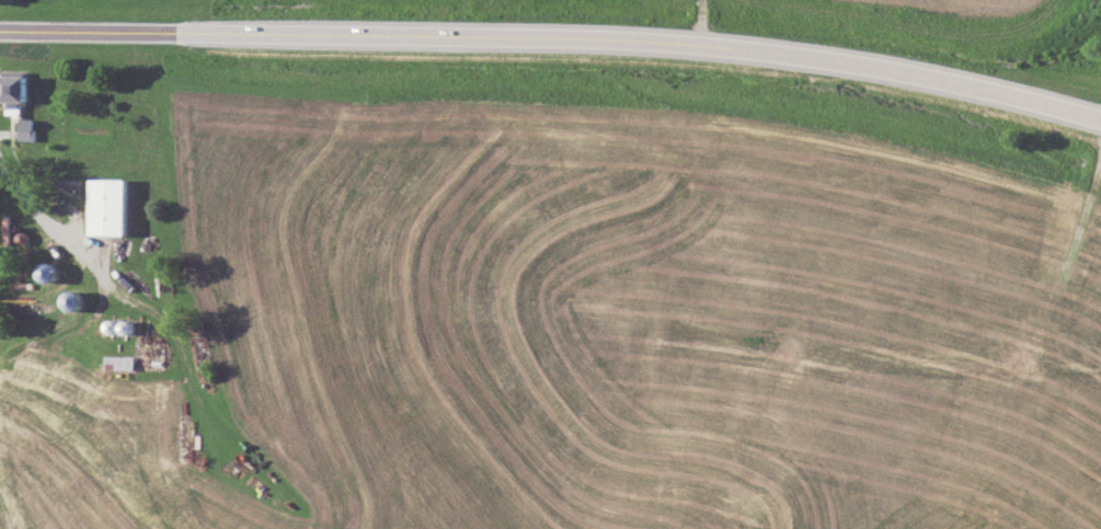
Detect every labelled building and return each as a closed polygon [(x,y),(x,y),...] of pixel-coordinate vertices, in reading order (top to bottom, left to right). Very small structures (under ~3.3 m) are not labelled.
[(34,102),(34,72),(9,72),(9,102),(34,102)] [(36,119),(24,119),(24,136),(36,136),(36,119)] [(130,236),(130,179),(91,179),(91,236),(130,236)]
